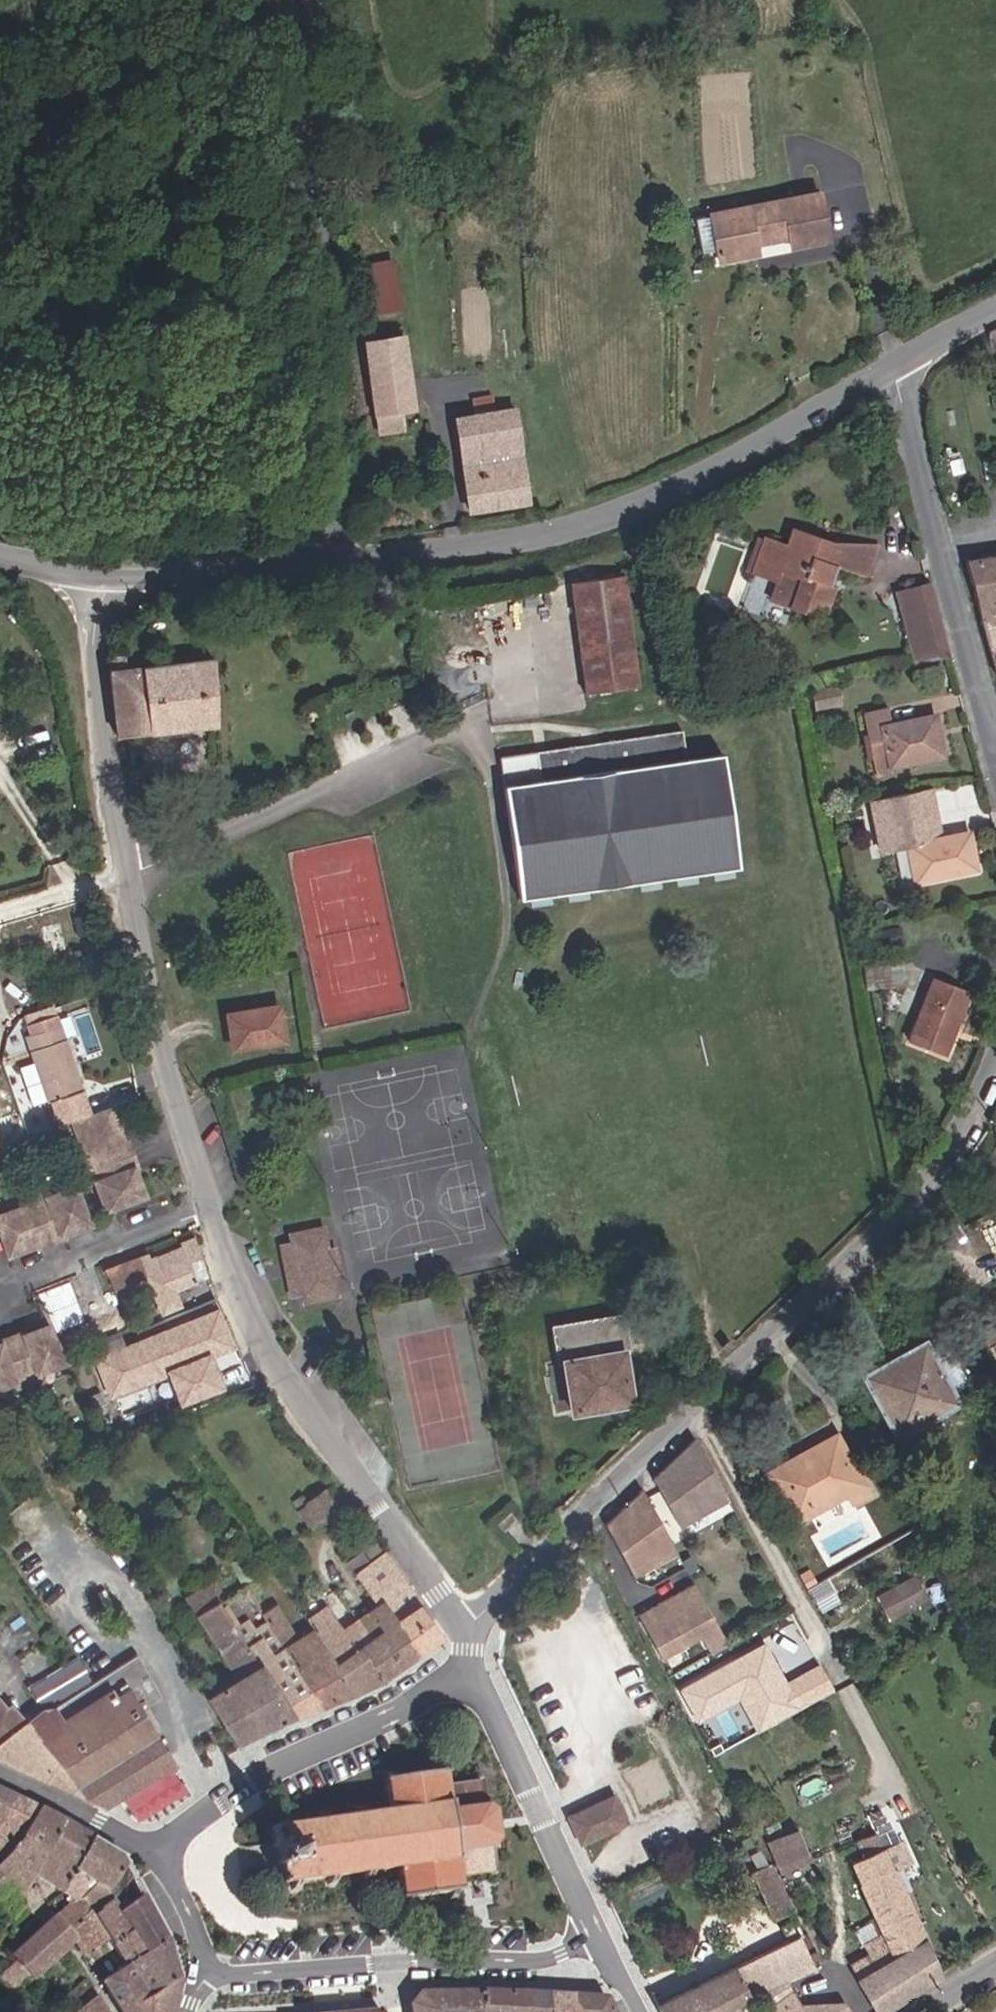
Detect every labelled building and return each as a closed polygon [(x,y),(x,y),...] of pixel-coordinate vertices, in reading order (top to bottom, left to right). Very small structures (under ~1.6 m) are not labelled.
[(826,178),(702,207),(710,243),(713,255),(742,249),(740,235),(752,233),(798,222),(801,234),(838,226),(826,178)] [(702,207),(684,212),(693,248),(710,243),(702,207)] [(740,235),(742,249),(754,247),(752,233),(740,235)] [(358,270),(361,296),(396,292),(393,265),(358,270)] [(396,292),(361,296),(363,312),(399,308),(396,292)] [(411,409),(402,337),(364,341),(375,434),(400,432),(397,411),(411,409)] [(531,503),(518,410),(459,417),(472,510),(531,503)] [(786,522),(781,539),(757,532),(747,573),(773,579),(776,569),(797,575),(788,607),(823,617),(832,587),(827,585),(832,566),(863,574),(871,546),(786,522)] [(977,614),(995,611),(995,558),(963,563),(977,614)] [(617,576),(566,583),(581,694),(632,687),(617,576)] [(947,658),(927,585),(916,588),(920,605),(900,610),(914,665),(947,658)] [(920,605),(916,588),(895,594),(900,610),(920,605)] [(995,678),(995,611),(977,614),(995,678)] [(208,661),(107,673),(116,739),(127,739),(214,728),(208,661)] [(834,687),(809,692),(813,712),(837,707),(834,687)] [(887,708),(862,713),(867,739),(875,774),(892,771),(892,767),(941,756),(933,715),(890,724),(887,708)] [(687,766),(683,737),(499,761),(518,904),(738,871),(723,761),(687,766)] [(919,810),(898,814),(913,882),(954,874),(975,869),(967,833),(930,840),(928,826),(922,826),(919,810)] [(900,984),(896,963),(871,969),(875,990),(900,984)] [(966,995),(933,981),(907,1043),(942,1057),(966,995)] [(239,1054),(293,1042),(285,1007),(232,1021),(239,1054)] [(28,1036),(57,1026),(53,1012),(24,1023),(28,1036)] [(80,1093),(57,1026),(28,1036),(22,1039),(46,1105),(80,1093)] [(83,1159),(89,1172),(114,1163),(110,1150),(127,1143),(114,1106),(97,1113),(96,1113),(76,1121),(89,1157),(83,1159)] [(134,1141),(127,1143),(110,1150),(114,1163),(139,1154),(134,1141)] [(139,1154),(114,1163),(120,1177),(138,1170),(143,1168),(139,1154)] [(120,1177),(114,1163),(89,1172),(93,1185),(98,1183),(109,1209),(147,1195),(138,1170),(120,1177)] [(889,1179),(882,1188),(886,1192),(894,1183),(889,1179)] [(37,1197),(47,1223),(60,1218),(67,1236),(94,1225),(80,1187),(53,1197),(50,1191),(37,1197)] [(3,1231),(13,1256),(40,1245),(34,1228),(47,1223),(37,1197),(24,1201),(26,1206),(0,1216),(0,1232),(3,1231)] [(60,1218),(47,1223),(56,1246),(69,1241),(67,1236),(60,1218)] [(34,1228),(40,1245),(43,1251),(56,1246),(47,1223),(34,1228)] [(326,1249),(322,1229),(291,1235),(292,1240),(302,1295),(303,1300),(335,1294),(331,1274),(326,1249)] [(199,1255),(192,1237),(178,1243),(181,1249),(130,1269),(136,1283),(146,1279),(161,1317),(179,1309),(173,1294),(194,1285),(186,1260),(199,1255)] [(302,1295),(292,1240),(280,1243),(289,1296),(302,1295)] [(343,1271),(339,1246),(326,1249),(331,1274),(343,1271)] [(166,1334),(132,1347),(103,1359),(117,1393),(168,1372),(183,1407),(226,1390),(211,1355),(233,1346),(220,1312),(166,1334)] [(630,1351),(622,1313),(553,1327),(560,1367),(568,1366),(576,1413),(633,1401),(625,1351),(630,1351)] [(24,1339),(30,1357),(17,1362),(27,1388),(41,1383),(39,1378),(67,1367),(65,1363),(51,1328),(24,1339)] [(8,1338),(17,1362),(30,1357),(24,1339),(21,1333),(8,1338)] [(8,1338),(0,1341),(0,1358),(4,1367),(17,1362),(8,1338)] [(957,1400),(923,1340),(865,1376),(902,1434),(957,1400)] [(4,1367),(0,1358),(0,1392),(11,1387),(14,1393),(27,1388),(17,1362),(4,1367)] [(841,1490),(848,1499),(867,1488),(834,1435),(765,1478),(790,1521),(841,1490)] [(652,1480),(679,1528),(727,1500),(694,1440),(652,1480)] [(604,1527),(633,1579),(676,1554),(641,1491),(604,1527)] [(309,1533),(336,1514),(321,1495),(295,1513),(309,1533)] [(524,1536),(518,1528),(509,1535),(516,1544),(524,1536)] [(373,1563),(384,1556),(383,1553),(380,1555),(373,1545),(365,1551),(373,1563)] [(346,1566),(353,1575),(369,1565),(362,1553),(346,1566)] [(370,1599),(378,1609),(381,1607),(394,1624),(392,1626),(401,1638),(418,1625),(432,1645),(442,1639),(384,1556),(373,1563),(369,1565),(353,1575),(370,1599)] [(911,1576),(892,1586),(895,1592),(879,1600),(887,1614),(921,1595),(911,1576)] [(244,1589),(284,1653),(321,1707),(380,1682),(367,1656),(339,1670),(315,1634),(300,1643),(278,1604),(276,1604),(259,1579),(244,1589)] [(693,1585),(637,1616),(661,1660),(701,1637),(711,1655),(728,1646),(693,1585)] [(895,1592),(892,1586),(876,1594),(879,1600),(895,1592)] [(235,1744),(291,1718),(261,1667),(255,1667),(236,1633),(217,1604),(195,1618),(237,1680),(206,1699),(230,1739),(235,1744)] [(378,1609),(342,1634),(322,1606),(306,1619),(315,1634),(339,1670),(367,1656),(380,1682),(415,1657),(401,1638),(392,1626),(394,1624),(381,1607),(378,1609)] [(415,1657),(432,1645),(418,1625),(401,1638),(415,1657)] [(261,1667),(291,1718),(294,1719),(321,1707),(284,1653),(274,1660),(254,1630),(247,1633),(243,1629),(236,1633),(255,1667),(261,1667)] [(799,1710),(762,1645),(679,1691),(696,1722),(714,1712),(709,1702),(732,1689),(757,1733),(799,1710)] [(128,1689),(151,1676),(138,1653),(73,1689),(87,1714),(128,1689)] [(65,1727),(47,1705),(37,1713),(25,1721),(56,1760),(82,1799),(102,1808),(172,1769),(175,1767),(143,1712),(128,1689),(87,1714),(65,1727)] [(73,1689),(47,1705),(65,1727),(87,1714),(73,1689)] [(25,1721),(12,1705),(4,1711),(0,1714),(0,1724),(8,1734),(25,1721)] [(25,1721),(8,1734),(0,1724),(0,1760),(82,1799),(56,1760),(25,1721)] [(436,1771),(429,1771),(429,1779),(394,1783),(393,1777),(386,1777),(387,1784),(384,1785),(387,1816),(361,1819),(360,1812),(352,1813),(353,1820),(324,1824),(323,1817),(316,1818),(317,1826),(288,1829),(287,1822),(280,1822),(281,1829),(269,1831),(271,1846),(268,1848),(270,1868),(274,1870),(276,1886),(288,1885),(289,1892),(296,1891),(295,1883),(324,1880),(325,1887),(332,1887),(332,1879),(361,1875),(362,1883),(368,1882),(368,1874),(396,1871),(400,1901),(405,1902),(406,1907),(411,1906),(412,1900),(448,1896),(449,1901),(454,1901),(454,1894),(459,1893),(458,1880),(493,1875),(490,1857),(490,1850),(495,1849),(495,1842),(498,1842),(498,1837),(494,1837),(492,1820),(495,1820),(495,1816),(491,1815),(490,1809),(483,1810),(480,1785),(443,1789),(442,1777),(436,1777),(436,1771)] [(15,1802),(0,1795),(0,1830),(15,1802)] [(625,1824),(617,1805),(614,1799),(569,1819),(581,1844),(625,1824)] [(0,1830),(0,1858),(10,1863),(38,1813),(15,1802),(0,1830)] [(10,1863),(0,1872),(0,1898),(8,1890),(22,1900),(27,1890),(34,1879),(65,1826),(38,1813),(10,1863)] [(65,1826),(34,1879),(75,1904),(12,1958),(33,1982),(75,1943),(68,1932),(91,1913),(83,1901),(97,1883),(108,1891),(114,1885),(127,1869),(121,1859),(65,1826)] [(780,1871),(804,1861),(793,1837),(770,1848),(780,1871)] [(938,1976),(872,1837),(854,1845),(859,1857),(847,1863),(878,1935),(857,1948),(863,1958),(845,1969),(874,2011),(882,2011),(938,1976)] [(765,1862),(764,1860),(755,1864),(758,1870),(766,1866),(765,1862)] [(776,1886),(766,1866),(758,1870),(749,1875),(758,1894),(776,1886)] [(121,1895),(133,1881),(127,1869),(114,1885),(121,1895)] [(83,1901),(91,1913),(108,1940),(113,1945),(134,1932),(121,1913),(97,1883),(83,1901)] [(799,1937),(776,1886),(758,1894),(770,1920),(778,1939),(764,1947),(767,1953),(657,2007),(659,2011),(724,2011),(733,2007),(756,1995),(780,1983),(808,1970),(807,1968),(795,1939),(799,1937)] [(142,1898),(121,1913),(134,1932),(113,1945),(108,1940),(84,1957),(95,1974),(101,1984),(127,1967),(168,1944),(142,1898)] [(68,1932),(75,1943),(84,1957),(108,1940),(91,1913),(68,1932)] [(795,1939),(807,1968),(815,1965),(802,1936),(799,1937),(795,1939)] [(146,1998),(179,1982),(168,1944),(127,1967),(146,1998)] [(952,1968),(965,1960),(958,1949),(946,1956),(952,1968)] [(119,2011),(173,2011),(179,1982),(146,1998),(127,1967),(101,1984),(118,2010),(119,2011)] [(756,1995),(764,2011),(762,2011),(799,2011),(780,1983),(756,1995)] [(479,1994),(416,1995),(407,2007),(408,2011),(479,2011),(479,1994)] [(523,1995),(479,1994),(479,2011),(523,2011),(523,1995)] [(545,1997),(523,1995),(523,2011),(548,2011),(545,1997)] [(567,1998),(545,1997),(548,2011),(568,2011),(567,1998)] [(602,2000),(567,1998),(568,2011),(608,2011),(602,2000)] [(97,1999),(83,2011),(106,2011),(97,1999)]
